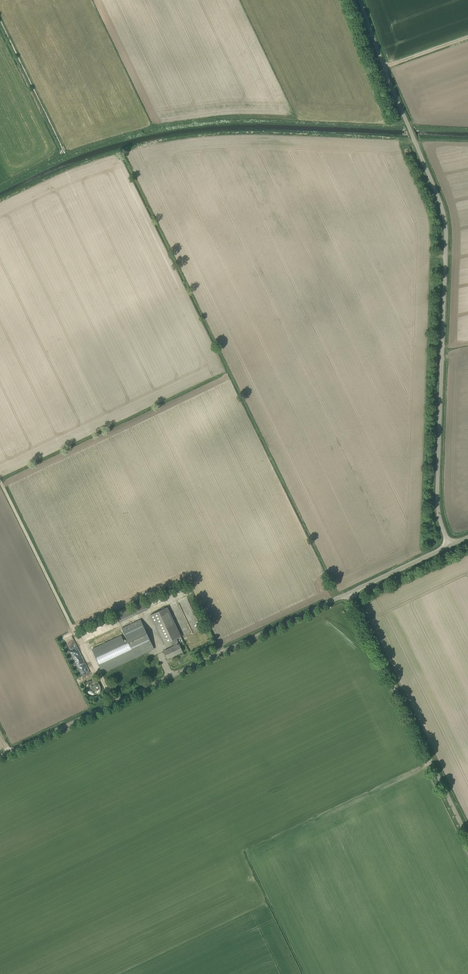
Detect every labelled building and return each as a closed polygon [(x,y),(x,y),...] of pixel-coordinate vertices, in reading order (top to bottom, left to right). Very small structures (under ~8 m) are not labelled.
[(179,644),(176,638),(181,636),(167,608),(150,615),(164,644),(172,641),(174,646),(164,651),(167,658),(183,651),(179,644)] [(154,649),(140,619),(122,628),(127,640),(124,642),(121,635),(92,649),(102,673),(114,667),(154,649)] [(94,682),(92,686),(90,685),(88,688),(90,689),(89,692),(95,695),(100,686),(94,682)]
